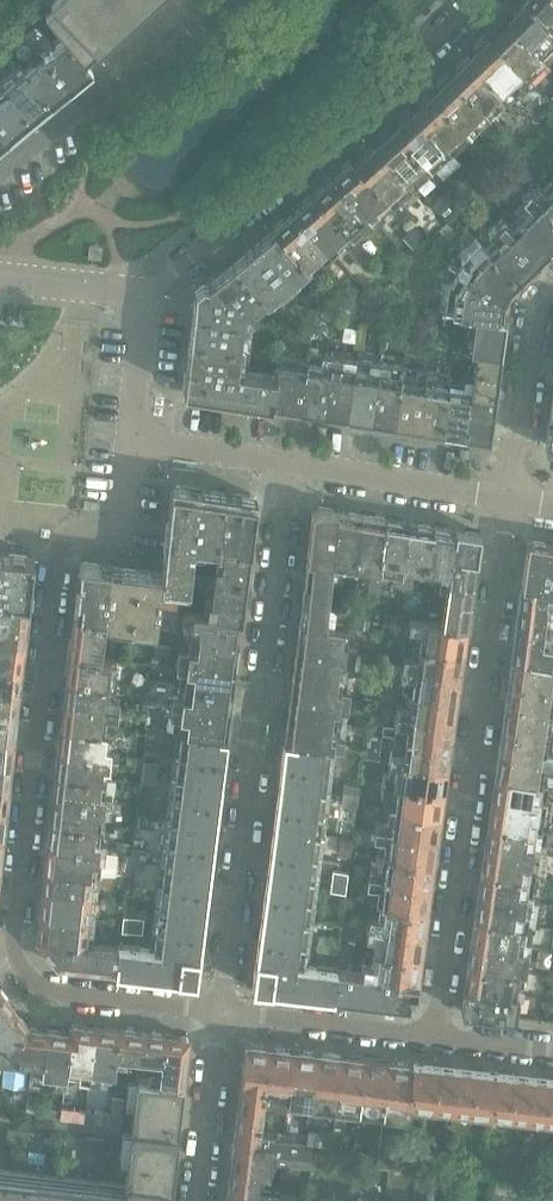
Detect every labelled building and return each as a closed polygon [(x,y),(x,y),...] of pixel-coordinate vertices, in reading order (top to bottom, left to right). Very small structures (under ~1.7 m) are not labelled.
[(86,59),(87,59),(86,59),(96,49),(99,53),(156,0),(51,0),(50,1),(54,5),(47,11),(46,12),(65,35),(86,59)] [(545,56),(552,48),(552,25),(530,0),(518,0),(512,6),(512,5),(504,13),(505,14),(545,56)] [(552,25),(552,0),(530,0),(552,25)] [(487,32),(527,74),(545,56),(505,14),(494,25),(493,24),(486,31),(487,32)] [(36,22),(26,31),(70,86),(91,68),(92,68),(93,67),(86,59),(65,35),(54,43),(36,22)] [(23,70),(50,102),(70,86),(26,31),(13,41),(31,63),(23,70)] [(527,74),(487,32),(475,44),(474,43),(468,49),(508,92),(527,74)] [(455,61),(449,67),(489,110),(508,92),(468,49),(467,50),(468,51),(456,61),(455,61)] [(489,110),(449,67),(448,68),(449,69),(430,86),(470,129),(489,110)] [(10,135),(50,102),(23,70),(0,88),(0,143),(10,135)] [(411,103),(451,146),(470,129),(430,86),(418,98),(417,97),(411,103)] [(391,122),(432,165),(451,146),(411,103),(410,104),(410,105),(399,116),(398,115),(391,122)] [(432,165),(391,122),(379,133),(371,140),(412,183),(432,165)] [(352,156),(392,198),(394,200),(412,183),(371,140),(360,151),(359,150),(352,156)] [(392,198),(352,156),(351,157),(352,158),(340,169),(339,168),(334,172),(374,215),(392,198)] [(486,173),(491,179),(504,166),(499,161),(486,173)] [(315,190),(354,233),(374,215),(334,172),(324,181),(324,182),(315,190)] [(468,191),(473,196),(486,184),(481,179),(468,191)] [(532,190),(552,212),(552,182),(545,190),(539,183),(532,190)] [(294,207),(335,251),(354,233),(315,190),(301,203),(300,202),(294,207)] [(552,247),(552,212),(532,190),(525,197),(530,204),(521,213),(552,247)] [(276,224),(313,266),(315,268),(335,251),(294,207),(285,215),(286,216),(276,224)] [(521,213),(511,223),(505,217),(498,224),(538,266),(552,251),(552,247),(521,213)] [(431,228),(435,233),(448,221),(443,216),(431,228)] [(255,241),(293,282),(313,266),(276,224),(272,226),(271,228),(255,241)] [(487,246),(521,282),(538,266),(498,224),(491,231),(497,237),(487,246)] [(293,282),(255,241),(235,258),(267,292),(268,292),(275,297),(293,282)] [(460,273),(509,299),(518,285),(521,282),(487,246),(482,241),(464,259),(467,262),(460,273)] [(89,257),(102,259),(103,246),(90,245),(89,257)] [(235,258),(211,278),(222,290),(251,294),(257,300),(267,292),(235,258)] [(509,299),(460,273),(455,282),(451,282),(447,308),(471,311),(503,316),(505,304),(509,299)] [(194,309),(250,318),(251,305),(257,300),(251,294),(222,290),(211,278),(196,291),(194,309)] [(191,335),(247,343),(250,318),(194,309),(191,335)] [(466,344),(478,346),(502,350),(506,317),(503,316),(471,311),(466,344)] [(247,343),(191,335),(188,360),(244,369),(247,343)] [(478,346),(474,376),(465,433),(490,437),(502,350),(478,346)] [(301,407),(326,411),(335,352),(311,348),(308,366),(301,407)] [(326,411),(349,415),(358,356),(335,352),(326,411)] [(358,356),(349,415),(371,418),(381,360),(358,356)] [(244,369),(188,360),(184,389),(274,403),(278,375),(244,369)] [(381,360),(371,418),(395,422),(403,371),(404,364),(381,360)] [(280,362),(278,375),(274,403),(301,407),(308,366),(280,362)] [(395,422),(418,426),(427,368),(417,366),(416,373),(403,371),(395,422)] [(427,368),(418,426),(443,430),(451,380),(436,378),(438,370),(427,368)] [(443,430),(465,433),(474,376),(465,375),(464,382),(451,380),(443,430)] [(163,571),(162,581),(190,584),(196,540),(201,488),(173,484),(169,518),(168,528),(167,538),(163,571)] [(227,492),(201,488),(196,540),(221,544),(222,542),(227,492)] [(222,542),(251,546),(252,546),(257,504),(253,504),(254,496),(227,492),(222,542)] [(333,573),(339,510),(319,506),(313,511),(305,581),(332,584),(333,573)] [(362,513),(339,510),(333,573),(341,574),(343,562),(356,564),(362,513)] [(362,513),(356,564),(369,566),(368,578),(378,579),(379,567),(385,517),(362,513)] [(391,577),(402,579),(408,521),(385,517),(379,567),(393,568),(391,577)] [(426,573),(432,525),(408,521),(402,579),(412,580),(413,572),(426,573)] [(456,529),(432,525),(426,573),(440,575),(438,584),(449,586),(456,529)] [(448,593),(472,596),(481,533),(456,529),(449,586),(448,593)] [(549,572),(552,545),(552,544),(531,540),(530,547),(528,547),(525,569),(549,572)] [(217,573),(247,577),(251,546),(222,542),(221,544),(217,573)] [(0,588),(0,608),(6,609),(28,611),(34,561),(29,555),(3,552),(0,588)] [(79,573),(70,651),(101,654),(105,617),(111,565),(81,561),(79,573)] [(105,617),(131,620),(137,568),(111,565),(105,617)] [(137,568),(131,620),(158,623),(162,581),(163,571),(137,568)] [(525,569),(521,598),(545,601),(549,572),(525,569)] [(206,613),(242,618),(247,577),(217,573),(214,592),(209,591),(206,613)] [(305,581),(300,620),(334,624),(336,603),(330,602),(332,584),(305,581)] [(444,622),(468,625),(472,596),(448,593),(444,622)] [(517,627),(542,631),(547,603),(545,602),(545,601),(521,598),(517,627)] [(24,639),(25,635),(28,611),(6,609),(5,616),(0,616),(0,637),(24,639)] [(190,635),(239,641),(242,618),(206,613),(184,610),(182,621),(192,622),(190,635)] [(415,643),(465,649),(468,625),(444,622),(410,617),(408,629),(416,630),(415,643)] [(300,620),(297,643),(356,651),(357,641),(347,639),(349,626),(334,624),(300,620)] [(517,627),(513,655),(550,661),(552,642),(547,641),(549,632),(542,631),(517,627)] [(178,657),(237,664),(239,641),(190,635),(189,647),(179,646),(178,657)] [(21,665),(24,639),(0,637),(0,663),(21,665)] [(294,666),(343,673),(344,660),(354,661),(356,651),(297,643),(294,666)] [(465,649),(415,643),(413,655),(405,654),(403,666),(462,673),(465,649)] [(67,676),(116,682),(117,671),(114,670),(116,655),(101,654),(70,651),(67,676)] [(552,685),(552,661),(550,661),(513,655),(510,679),(552,685)] [(185,681),(234,687),(237,664),(178,657),(176,667),(186,669),(185,681)] [(18,689),(19,682),(21,665),(0,663),(0,687),(18,689)] [(291,690),(350,698),(351,689),(341,688),(343,673),(294,666),(291,690)] [(410,676),(408,689),(458,696),(462,673),(403,666),(402,675),(410,676)] [(67,676),(65,699),(119,706),(120,696),(114,696),(116,682),(67,676)] [(552,709),(552,685),(510,679),(506,702),(552,709)] [(174,693),(172,705),(230,712),(234,687),(185,681),(183,694),(174,693)] [(15,713),(18,689),(0,687),(0,711),(15,713)] [(396,711),(455,719),(458,696),(408,689),(407,702),(398,701),(396,711)] [(288,713),(337,720),(338,708),(348,709),(350,698),(291,690),(288,713)] [(62,724),(110,729),(111,715),(118,716),(119,706),(65,699),(62,724)] [(503,726),(552,733),(552,726),(552,709),(506,702),(503,726)] [(178,729),(181,729),(227,735),(230,712),(172,705),(171,713),(180,715),(178,729)] [(13,736),(14,730),(15,713),(0,711),(0,735),(13,736)] [(402,736),(452,744),(455,719),(396,711),(395,722),(403,723),(402,736)] [(285,740),(332,746),(343,748),(344,737),(335,735),(337,720),(288,713),(285,740)] [(59,747),(117,754),(117,745),(110,745),(112,730),(110,729),(62,724),(59,747)] [(499,750),(552,758),(552,749),(550,748),(552,733),(503,726),(499,750)] [(179,752),(225,757),(227,735),(181,729),(179,752)] [(11,760),(12,749),(13,736),(0,735),(0,759),(11,760)] [(452,744),(402,736),(400,750),(391,749),(390,758),(398,760),(448,767),(452,744)] [(274,828),(279,784),(285,740),(284,740),(272,843),(253,987),(334,996),(301,992),(304,964),(257,959),(263,915),(268,871),(274,828)] [(285,740),(279,784),(326,790),(332,746),(285,740)] [(59,747),(56,771),(107,777),(108,763),(115,764),(117,754),(59,747)] [(549,782),(545,781),(547,767),(552,768),(552,758),(499,750),(496,775),(549,782)] [(176,774),(222,779),(225,757),(179,752),(176,774)] [(8,784),(11,760),(0,759),(0,784),(8,784)] [(384,783),(445,791),(448,767),(398,760),(397,774),(385,772),(384,783)] [(143,770),(158,772),(159,763),(144,761),(143,770)] [(56,771),(53,795),(111,802),(112,793),(105,792),(107,777),(56,771)] [(170,824),(216,829),(222,779),(176,774),(170,824)] [(552,806),(552,800),(552,797),(547,796),(549,782),(496,775),(493,798),(552,806)] [(343,795),(359,797),(360,786),(345,783),(343,795)] [(394,794),(392,809),(442,815),(445,791),(384,783),(383,793),(394,794)] [(6,808),(8,784),(0,784),(0,808),(6,808)] [(326,790),(279,784),(274,828),(321,834),(326,790)] [(51,818),(101,824),(103,811),(110,812),(111,802),(53,795),(51,818)] [(359,797),(343,795),(342,804),(357,807),(359,797)] [(493,798),(489,821),(542,829),(544,815),(551,816),(552,806),(493,798)] [(442,815),(392,809),(390,821),(378,820),(377,830),(438,838),(442,815)] [(51,818),(48,841),(105,849),(107,839),(99,839),(101,824),(51,818)] [(489,821),(486,845),(546,853),(547,844),(540,843),(542,829),(489,821)] [(170,824),(164,874),(210,879),(216,829),(170,824)] [(268,871),(315,877),(321,834),(274,828),(268,871)] [(438,838),(377,830),(376,840),(387,841),(385,855),(435,862),(438,838)] [(48,841),(46,866),(96,872),(97,859),(104,859),(105,849),(48,841)] [(483,868),(535,875),(537,862),(544,863),(546,853),(486,845),(483,868)] [(131,859),(146,861),(147,850),(133,848),(131,859)] [(370,878),(432,886),(435,862),(385,855),(383,869),(371,867),(370,878)] [(146,861),(131,859),(130,869),(145,871),(146,861)] [(96,872),(46,866),(43,889),(97,896),(100,873),(96,872)] [(483,868),(479,891),(536,900),(538,890),(533,890),(535,875),(483,868)] [(315,877),(268,871),(263,915),(309,921),(315,877)] [(332,881),(348,883),(348,872),(332,871),(332,881)] [(158,924),(203,929),(210,879),(164,874),(158,924)] [(382,903),(428,909),(432,886),(370,878),(369,887),(380,889),(378,902),(382,903)] [(348,883),(332,881),(331,892),(347,893),(348,883)] [(40,913),(95,920),(97,896),(43,889),(40,913)] [(476,916),(528,923),(530,910),(535,910),(536,900),(479,891),(476,916)] [(370,915),(369,925),(425,934),(428,909),(382,903),(380,916),(370,915)] [(37,939),(42,939),(92,943),(95,920),(40,913),(37,939)] [(309,921),(263,915),(257,959),(304,964),(309,921)] [(472,940),(529,948),(531,939),(523,938),(525,924),(528,925),(528,923),(476,916),(472,940)] [(122,932),(143,934),(144,919),(123,917),(122,932)] [(158,924),(155,950),(152,975),(197,980),(203,929),(158,924)] [(425,934),(369,925),(367,936),(377,937),(375,951),(422,957),(425,934)] [(317,951),(338,954),(340,939),(320,936),(317,951)] [(92,943),(42,939),(42,944),(54,959),(59,960),(58,964),(116,971),(119,946),(92,943)] [(469,962),(519,970),(521,957),(528,958),(529,948),(472,940),(469,962)] [(155,950),(119,946),(116,971),(152,975),(155,950)] [(341,947),(338,969),(334,996),(415,1005),(418,981),(362,972),(351,971),(354,949),(341,947)] [(362,972),(418,981),(422,957),(375,951),(373,964),(364,963),(362,972)] [(469,962),(466,987),(519,994),(522,995),(524,985),(516,984),(519,970),(469,962)] [(301,992),(334,996),(338,969),(304,964),(301,992)] [(519,994),(466,987),(462,1011),(516,1017),(519,994)] [(0,989),(0,1019),(16,1008),(1,989),(0,989)] [(29,1026),(16,1008),(0,1019),(0,1048),(29,1026)] [(71,1023),(70,1031),(66,1069),(82,1071),(81,1076),(91,1077),(96,1026),(71,1023)] [(0,1048),(0,1061),(33,1065),(32,1077),(29,1076),(28,1089),(40,1090),(41,1075),(43,1076),(49,1029),(30,1027),(29,1026),(0,1048)] [(120,1029),(96,1026),(91,1077),(100,1078),(101,1073),(116,1075),(117,1060),(120,1029)] [(49,1029),(43,1076),(55,1077),(55,1082),(65,1083),(66,1069),(70,1031),(62,1030),(49,1029)] [(162,1058),(165,1034),(120,1029),(117,1060),(126,1061),(127,1054),(162,1058)] [(150,1080),(184,1084),(189,1039),(187,1036),(165,1034),(162,1058),(161,1069),(151,1068),(150,1080)] [(240,1096),(267,1100),(274,1046),(247,1043),(240,1096)] [(267,1100),(290,1103),(297,1049),(274,1046),(267,1100)] [(290,1103),(315,1106),(322,1052),(297,1049),(290,1103)] [(322,1052),(315,1106),(338,1108),(344,1054),(322,1052)] [(338,1108),(360,1111),(367,1057),(344,1054),(338,1108)] [(367,1057),(360,1111),(384,1114),(391,1060),(367,1057)] [(414,1063),(391,1060),(384,1114),(408,1117),(410,1100),(414,1063)] [(458,1068),(414,1063),(410,1100),(454,1105),(458,1068)] [(458,1068),(454,1105),(529,1114),(533,1077),(458,1068)] [(529,1114),(552,1117),(552,1079),(533,1077),(529,1114)] [(184,1084),(150,1080),(142,1079),(136,1135),(178,1139),(184,1084)] [(267,1100),(240,1096),(235,1135),(269,1139),(270,1130),(264,1129),(267,1100)] [(61,1116),(86,1119),(87,1112),(62,1109),(61,1110),(61,1116)] [(110,1126),(121,1126),(123,1113),(111,1112),(110,1122),(110,1126)] [(7,1140),(16,1140),(17,1129),(8,1128),(7,1140)] [(17,1129),(16,1140),(27,1141),(28,1130),(17,1129)] [(129,1190),(171,1195),(178,1139),(136,1135),(129,1190)] [(231,1164),(261,1168),(276,1170),(279,1140),(269,1139),(235,1135),(231,1164)] [(83,1149),(93,1150),(94,1138),(84,1137),(83,1149)] [(94,1138),(93,1150),(103,1151),(104,1139),(94,1138)] [(375,1167),(391,1169),(392,1156),(377,1154),(375,1167)] [(392,1156),(391,1169),(401,1170),(403,1157),(392,1156)] [(231,1164),(227,1200),(254,1200),(255,1193),(258,1193),(261,1168),(231,1164)] [(129,1190),(0,1176),(0,1200),(128,1200),(129,1190)] [(128,1200),(170,1200),(171,1195),(129,1190),(128,1200)]
